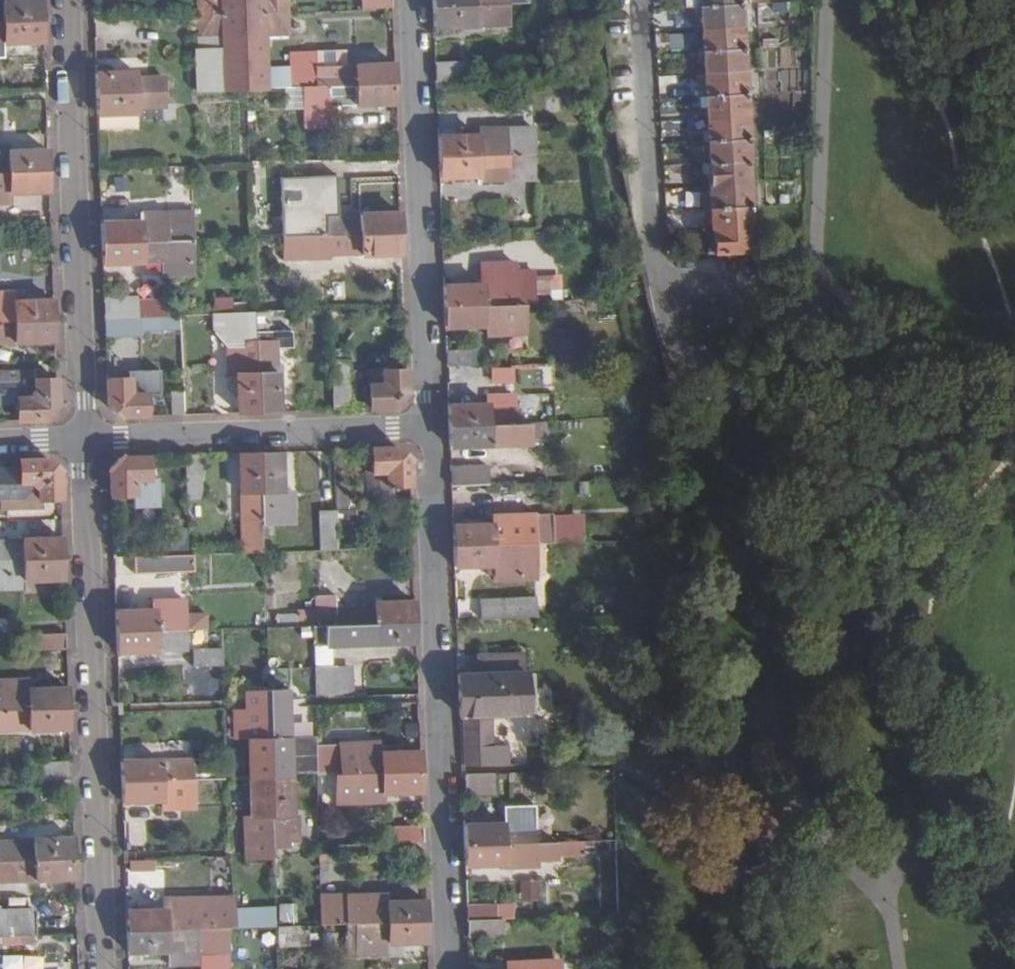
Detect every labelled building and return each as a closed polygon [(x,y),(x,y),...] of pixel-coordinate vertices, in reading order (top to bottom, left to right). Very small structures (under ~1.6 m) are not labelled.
[(42,0),(3,1),(2,0),(0,0),(0,23),(43,22),(42,0)] [(247,90),(268,89),(267,34),(289,34),(289,12),(288,0),(197,0),(197,15),(198,37),(221,36),(223,91),(247,90)] [(362,9),(392,8),(392,0),(361,0),(362,9)] [(698,5),(704,126),(705,138),(706,160),(703,160),(709,253),(748,251),(742,161),(747,161),(738,3),(738,0),(698,0),(698,5)] [(759,17),(787,14),(785,1),(758,4),(759,17)] [(508,24),(507,4),(432,7),(433,27),(508,24)] [(0,23),(0,50),(3,50),(3,44),(44,42),(43,22),(0,23)] [(196,92),(223,91),(221,36),(198,37),(197,37),(197,49),(194,50),(196,92)] [(316,52),(316,67),(345,66),(345,51),(316,52)] [(290,88),(303,88),(394,84),(394,64),(345,66),(316,67),(316,52),(289,53),(290,88)] [(435,82),(471,81),(471,63),(434,63),(435,82)] [(95,74),(96,96),(167,93),(167,77),(136,78),(136,72),(95,74)] [(328,106),(395,104),(394,84),(303,88),(305,127),(329,126),(328,106)] [(97,116),(139,115),(138,108),(168,107),(167,93),(96,96),(97,116)] [(138,108),(139,115),(168,114),(168,107),(138,108)] [(97,116),(97,133),(139,131),(139,115),(97,116)] [(438,158),(535,155),(533,127),(478,129),(478,135),(437,136),(438,158)] [(48,150),(5,152),(4,146),(0,146),(0,174),(48,173),(48,150)] [(535,180),(535,155),(438,158),(439,179),(480,178),(481,182),(535,180)] [(48,173),(0,174),(0,204),(3,204),(3,194),(49,192),(48,173)] [(281,178),(283,237),(291,236),(400,233),(400,214),(337,216),(336,176),(281,178)] [(102,244),(193,240),(192,212),(142,214),(143,221),(101,223),(102,244)] [(330,256),(401,254),(400,233),(291,236),(292,264),(330,263),(330,256)] [(194,264),(193,240),(102,244),(102,264),(161,262),(161,277),(178,276),(178,265),(194,264)] [(482,286),(442,287),(443,307),(523,304),(536,303),(563,302),(563,290),(550,290),(550,280),(535,281),(535,270),(516,271),(515,262),(481,263),(482,286)] [(0,289),(0,322),(54,320),(53,299),(12,300),(12,289),(0,289)] [(139,317),(169,316),(168,296),(138,297),(139,317)] [(104,298),(104,318),(139,317),(138,297),(104,298)] [(523,304),(443,307),(444,328),(484,327),(484,337),(524,335),(523,304)] [(236,374),(238,413),(259,413),(256,332),(255,313),(215,314),(216,332),(229,345),(230,368),(236,374)] [(256,332),(259,413),(280,412),(276,348),(281,348),(292,347),(291,314),(272,314),(273,331),(256,332)] [(141,329),(180,327),(179,316),(169,316),(139,317),(104,318),(105,337),(141,336),(141,329)] [(13,343),(55,342),(54,320),(0,322),(0,344),(13,343)] [(276,348),(280,412),(284,412),(281,348),(276,348)] [(445,367),(472,366),(472,351),(445,351),(445,367)] [(348,361),(331,362),(333,410),(350,410),(348,361)] [(478,382),(478,366),(472,366),(445,367),(446,383),(478,382)] [(548,369),(528,369),(528,386),(548,386),(548,369)] [(17,421),(45,420),(57,408),(56,379),(39,379),(39,370),(0,371),(0,382),(1,382),(2,403),(16,402),(17,421)] [(129,378),(107,379),(108,406),(122,418),(147,417),(146,395),(154,395),(153,370),(129,371),(129,378)] [(406,396),(405,370),(369,372),(371,410),(396,409),(406,396)] [(171,416),(184,415),(183,391),(170,391),(171,416)] [(448,427),(521,422),(521,407),(517,408),(516,394),(488,395),(489,403),(447,405),(448,427)] [(526,445),(525,422),(448,427),(448,448),(526,445)] [(392,488),(409,488),(408,460),(396,449),(371,450),(372,472),(373,489),(392,488)] [(259,454),(262,527),(294,525),(292,494),(282,494),(280,453),(259,454)] [(241,555),(263,554),(262,527),(259,454),(237,455),(241,555)] [(198,456),(184,456),(186,501),(200,500),(198,456)] [(110,472),(111,498),(131,498),(132,509),(157,508),(156,482),(148,483),(148,457),(121,458),(110,472)] [(16,462),(17,488),(0,489),(0,511),(0,512),(43,511),(42,503),(60,502),(59,471),(47,461),(16,462)] [(449,469),(450,487),(487,486),(486,467),(449,469)] [(392,500),(392,488),(373,489),(372,472),(365,473),(366,501),(392,500)] [(649,523),(660,523),(648,480),(641,480),(649,523)] [(334,489),(335,512),(348,512),(347,488),(334,489)] [(319,526),(320,552),(337,551),(335,512),(319,514),(319,526)] [(534,546),(552,546),(551,513),(523,514),(522,526),(493,528),(493,525),(451,526),(452,549),(534,546)] [(306,527),(307,552),(320,552),(319,526),(306,527)] [(62,560),(61,539),(1,541),(0,541),(0,562),(62,560)] [(535,581),(534,546),(452,549),(453,569),(485,568),(492,567),(492,577),(493,582),(535,581)] [(182,557),(133,558),(134,576),(183,574),(182,557)] [(0,562),(0,591),(22,591),(22,582),(63,581),(62,560),(0,562)] [(313,598),(314,628),(415,624),(414,601),(373,603),(373,607),(335,609),(334,597),(313,598)] [(479,621),(535,619),(534,599),(478,601),(479,621)] [(115,634),(185,632),(184,602),(155,603),(155,610),(114,612),(115,634)] [(191,616),(191,632),(206,631),(206,615),(191,616)] [(12,636),(10,620),(0,620),(0,637),(12,636)] [(415,624),(314,628),(314,649),(330,648),(415,646),(415,624)] [(115,634),(116,655),(187,652),(185,632),(115,634)] [(65,634),(32,635),(33,653),(65,652),(65,634)] [(314,649),(314,670),(331,670),(330,648),(314,649)] [(193,668),(221,667),(220,650),(192,651),(193,668)] [(458,697),(528,695),(527,671),(523,672),(522,654),(489,655),(489,673),(475,674),(457,675),(458,697)] [(489,673),(489,655),(475,656),(475,674),(489,673)] [(314,670),(315,700),(353,698),(352,669),(331,670),(314,670)] [(67,711),(67,688),(25,690),(25,680),(0,681),(0,713),(67,711)] [(231,684),(224,684),(224,702),(233,701),(231,684)] [(250,780),(270,779),(267,692),(247,693),(250,780)] [(288,692),(267,692),(270,779),(291,778),(288,692)] [(528,717),(528,695),(458,697),(459,722),(468,721),(469,768),(509,767),(508,748),(492,748),(491,719),(528,717)] [(68,730),(67,711),(0,713),(0,732),(68,730)] [(468,721),(459,722),(460,768),(469,768),(468,721)] [(337,777),(350,776),(420,774),(420,751),(380,753),(379,743),(314,745),(315,778),(337,777)] [(160,761),(160,767),(191,765),(191,757),(160,759),(160,761)] [(160,761),(120,763),(121,785),(192,782),(191,765),(160,767),(160,761)] [(39,783),(70,782),(69,763),(39,764),(39,783)] [(382,796),(421,795),(420,774),(350,776),(337,777),(338,807),(383,806),(382,796)] [(464,776),(464,796),(494,795),(494,775),(464,776)] [(291,778),(270,779),(273,849),(288,850),(288,845),(300,844),(299,818),(292,818),(291,778)] [(251,819),(246,819),(248,860),(273,859),(273,849),(270,779),(250,780),(251,819)] [(192,782),(121,785),(122,805),(162,803),(161,798),(192,796),(192,782)] [(504,824),(463,826),(464,848),(535,845),(535,835),(534,808),(503,809),(504,824)] [(391,830),(391,845),(423,844),(423,829),(391,830)] [(536,845),(553,844),(553,834),(535,835),(535,845),(536,845)] [(73,861),(72,840),(0,843),(0,864),(73,861)] [(579,853),(579,843),(553,844),(536,845),(536,855),(579,853)] [(536,861),(536,855),(536,845),(535,845),(464,848),(465,869),(505,867),(506,875),(531,875),(530,861),(536,861)] [(0,864),(0,884),(74,881),(73,861),(0,864)] [(320,899),(321,927),(343,926),(354,925),(427,923),(426,902),(385,904),(385,897),(320,899)] [(227,930),(233,930),(232,898),(166,900),(166,911),(125,912),(126,934),(227,930)] [(295,905),(278,906),(278,923),(296,922),(295,905)] [(276,906),(238,908),(239,928),(277,927),(276,906)] [(467,923),(497,922),(496,906),(466,908),(467,923)] [(496,906),(497,922),(501,921),(507,921),(506,906),(496,906)] [(35,937),(34,911),(0,912),(0,939),(35,937)] [(502,938),(501,921),(497,922),(467,923),(467,940),(502,938)] [(427,945),(427,923),(354,925),(355,949),(356,957),(388,956),(388,947),(427,945)] [(354,925),(343,926),(344,950),(355,949),(354,925)] [(308,927),(275,928),(276,948),(309,947),(308,927)] [(228,964),(227,930),(126,934),(127,955),(167,953),(167,967),(228,964)] [(561,960),(504,963),(504,968),(561,968),(561,960)]
